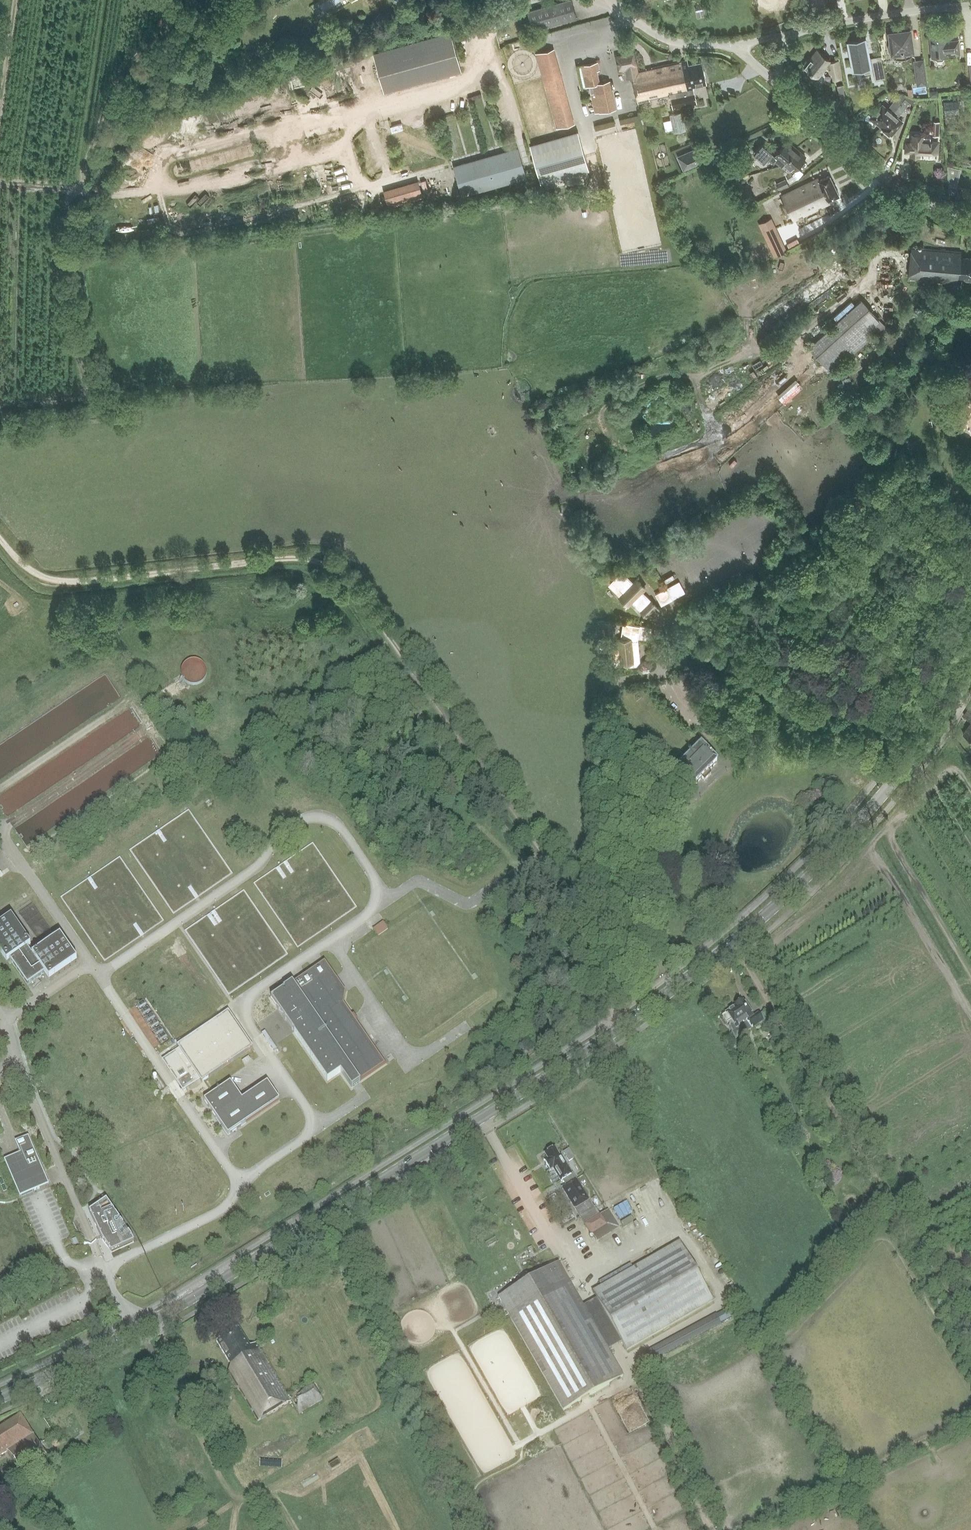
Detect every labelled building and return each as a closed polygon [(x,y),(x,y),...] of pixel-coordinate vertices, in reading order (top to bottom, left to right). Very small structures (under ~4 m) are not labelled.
[(528,11),(533,30),(576,18),(571,0),(567,0),(528,11)] [(893,53),(893,58),(898,59),(903,59),(907,58),(911,55),(911,50),(912,50),(909,30),(889,33),(890,44),(888,45),(888,49),(889,53),(893,53)] [(384,91),(461,70),(450,31),(373,52),(384,91)] [(935,57),(935,60),(943,60),(943,56),(947,56),(947,55),(959,54),(958,40),(946,42),(945,32),(929,33),(931,57),(935,57)] [(857,38),(857,40),(848,41),(854,70),(863,68),(864,74),(870,73),(869,67),(864,38),(864,39),(863,37),(857,38)] [(554,50),(535,55),(556,130),(575,124),(554,50)] [(806,60),(804,62),(804,64),(804,66),(816,76),(824,66),(829,70),(832,69),(833,77),(841,76),(838,60),(830,62),(829,61),(829,60),(817,50),(810,59),(808,59),(806,60)] [(638,70),(634,51),(616,55),(619,71),(626,69),(628,78),(633,77),(638,104),(650,101),(650,99),(670,95),(673,109),(697,104),(693,87),(706,84),(701,62),(688,64),(687,60),(638,70)] [(885,77),(881,57),(870,59),(874,80),(885,77)] [(925,83),(922,61),(915,62),(918,84),(925,83)] [(599,71),(597,62),(579,66),(583,87),(592,85),(594,93),(591,94),(595,113),(612,109),(606,81),(600,83),(597,71),(599,71)] [(876,123),(880,127),(902,101),(898,97),(894,102),(893,101),(889,107),(892,110),(890,112),(882,105),(873,115),(871,115),(871,116),(871,120),(874,123),(876,123)] [(897,118),(909,103),(904,99),(902,101),(880,127),(890,135),(902,121),(897,118)] [(960,101),(943,102),(944,115),(961,114),(960,101)] [(672,128),(673,132),(687,129),(683,111),(669,114),(670,118),(663,120),(665,130),(672,128)] [(595,129),(616,123),(615,119),(594,124),(595,129)] [(402,122),(389,125),(390,132),(404,128),(402,122)] [(578,131),(530,145),(541,184),(589,170),(578,131)] [(905,144),(905,152),(911,153),(910,156),(919,157),(919,152),(935,153),(935,152),(937,152),(938,145),(936,145),(936,142),(930,141),(930,137),(924,137),(924,136),(911,135),(911,144),(905,144)] [(782,165),(784,162),(797,148),(788,140),(776,154),(763,143),(754,153),(764,162),(769,157),(774,161),(776,159),(782,165)] [(518,147),(453,166),(462,196),(527,178),(518,147)] [(699,147),(678,157),(683,170),(704,161),(699,147)] [(806,156),(797,148),(784,162),(793,170),(806,156)] [(739,172),(729,164),(723,172),(733,179),(739,172)] [(818,179),(784,196),(796,219),(829,203),(828,201),(839,196),(829,176),(819,181),(818,179)] [(787,180),(778,184),(781,191),(790,187),(787,180)] [(418,181),(383,190),(388,208),(423,198),(418,181)] [(835,212),(832,206),(826,209),(829,215),(835,212)] [(773,257),(786,251),(771,218),(769,219),(760,223),(758,224),(773,257)] [(911,247),(909,280),(950,283),(949,298),(957,299),(958,284),(961,284),(962,278),(970,279),(970,258),(961,258),(961,251),(911,247)] [(928,290),(918,304),(928,311),(938,297),(928,290)] [(914,295),(907,305),(911,309),(919,299),(914,295)] [(861,302),(810,349),(832,374),(884,327),(861,302)] [(775,395),(783,404),(802,386),(794,378),(775,395)] [(941,399),(939,410),(946,412),(948,400),(941,399)] [(622,573),(613,582),(623,593),(620,597),(629,606),(632,602),(646,616),(656,607),(641,592),(645,589),(636,580),(632,583),(622,573)] [(681,582),(668,589),(675,600),(687,594),(681,582)] [(625,624),(622,640),(631,639),(632,641),(638,640),(638,638),(649,640),(651,628),(625,624)] [(631,639),(612,641),(614,664),(629,662),(630,666),(634,665),(636,665),(640,661),(640,659),(638,640),(632,641),(631,639)] [(200,680),(208,664),(193,657),(185,673),(200,680)] [(678,767),(679,769),(677,771),(693,787),(717,763),(701,747),(684,764),(682,763),(680,763),(678,765),(678,767)] [(232,874),(188,810),(130,851),(173,914),(232,874)] [(356,907),(313,844),(254,884),(298,947),(356,907)] [(163,921),(120,858),(61,898),(105,961),(163,921)] [(287,954),(244,891),(185,931),(229,994),(287,954)] [(11,918),(0,925),(0,953),(6,963),(10,960),(28,985),(44,973),(49,980),(77,960),(60,936),(32,956),(27,948),(31,946),(11,918)] [(384,922),(374,929),(378,935),(388,928),(384,922)] [(327,1082),(339,1073),(350,1089),(387,1064),(346,1002),(347,991),(327,961),(271,999),(327,1082)] [(731,1021),(736,1029),(740,1027),(744,1034),(763,1022),(758,1014),(753,1017),(744,1002),(726,1013),(726,1015),(723,1017),(727,1024),(731,1021)] [(183,1090),(200,1079),(202,1082),(252,1047),(228,1011),(177,1046),(180,1049),(170,1056),(163,1061),(183,1090)] [(266,1082),(241,1100),(229,1082),(205,1098),(229,1133),(278,1100),(266,1082)] [(29,1138),(16,1143),(20,1154),(5,1160),(20,1196),(49,1184),(29,1138)] [(548,1158),(544,1161),(551,1171),(553,1169),(561,1182),(564,1181),(566,1186),(562,1188),(580,1217),(594,1209),(561,1155),(559,1156),(554,1149),(546,1154),(548,1158)] [(575,1158),(569,1149),(563,1153),(569,1162),(575,1158)] [(123,1224),(106,1200),(89,1212),(101,1238),(102,1239),(111,1253),(134,1242),(131,1236),(123,1224)] [(618,1206),(622,1217),(637,1211),(632,1200),(618,1206)] [(592,1235),(608,1226),(601,1215),(598,1216),(594,1209),(580,1217),(592,1236),(592,1235)] [(583,1307),(558,1263),(499,1297),(563,1411),(623,1377),(608,1351),(622,1343),(627,1352),(714,1302),(680,1243),(593,1292),(597,1299),(583,1307)] [(189,1305),(203,1298),(201,1295),(188,1302),(189,1305)] [(718,1314),(649,1352),(654,1361),(724,1323),(718,1314)] [(250,1347),(239,1329),(217,1342),(231,1366),(228,1372),(258,1421),(292,1401),(300,1414),(322,1400),(311,1383),(288,1397),(256,1343),(250,1347)] [(7,1452),(23,1477),(49,1460),(33,1436),(34,1435),(20,1414),(0,1427),(0,1457),(7,1452)]
